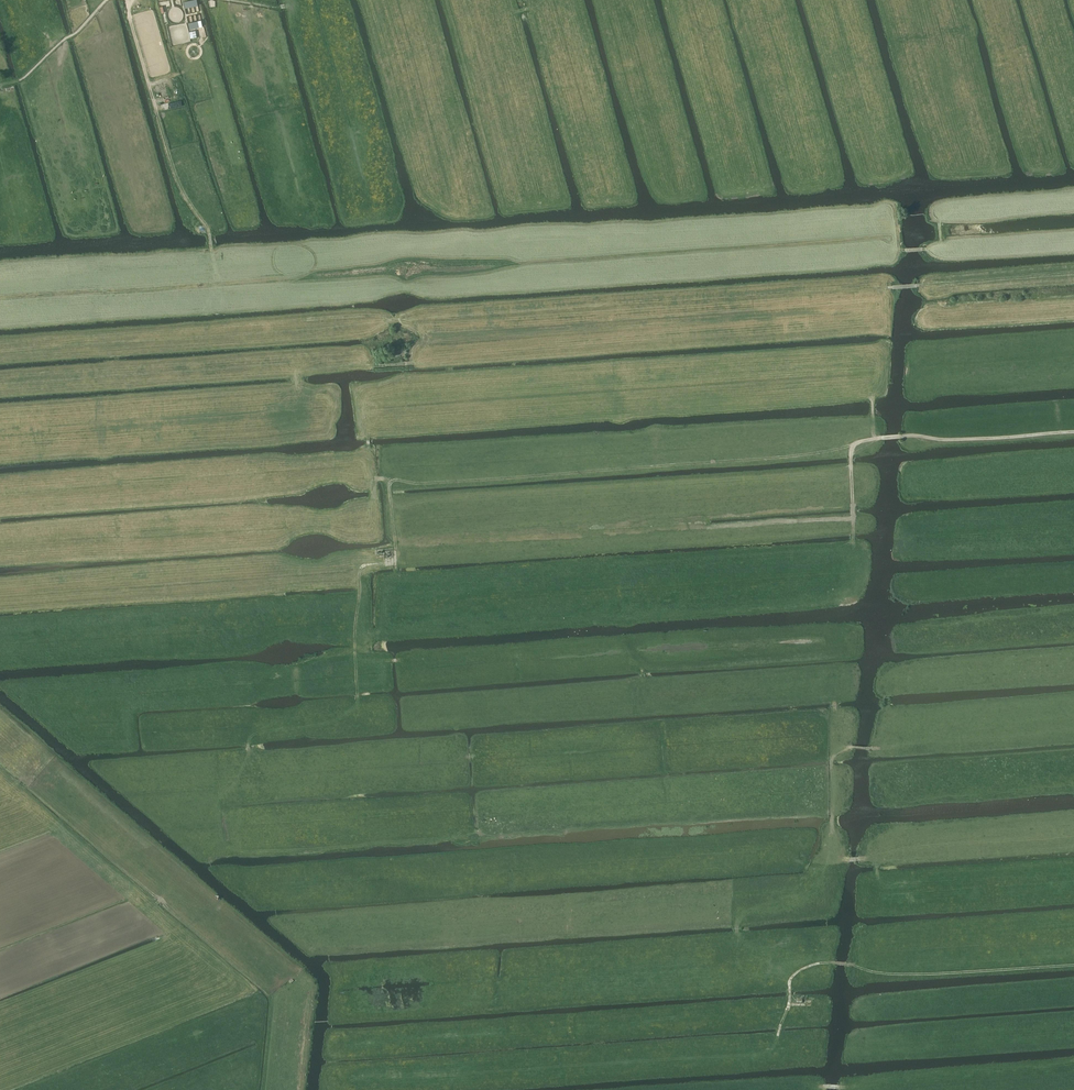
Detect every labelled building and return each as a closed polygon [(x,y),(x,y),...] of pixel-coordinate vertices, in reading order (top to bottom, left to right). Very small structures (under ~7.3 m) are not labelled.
[(399,350),(383,356),(385,361),(401,355),(399,350)]
